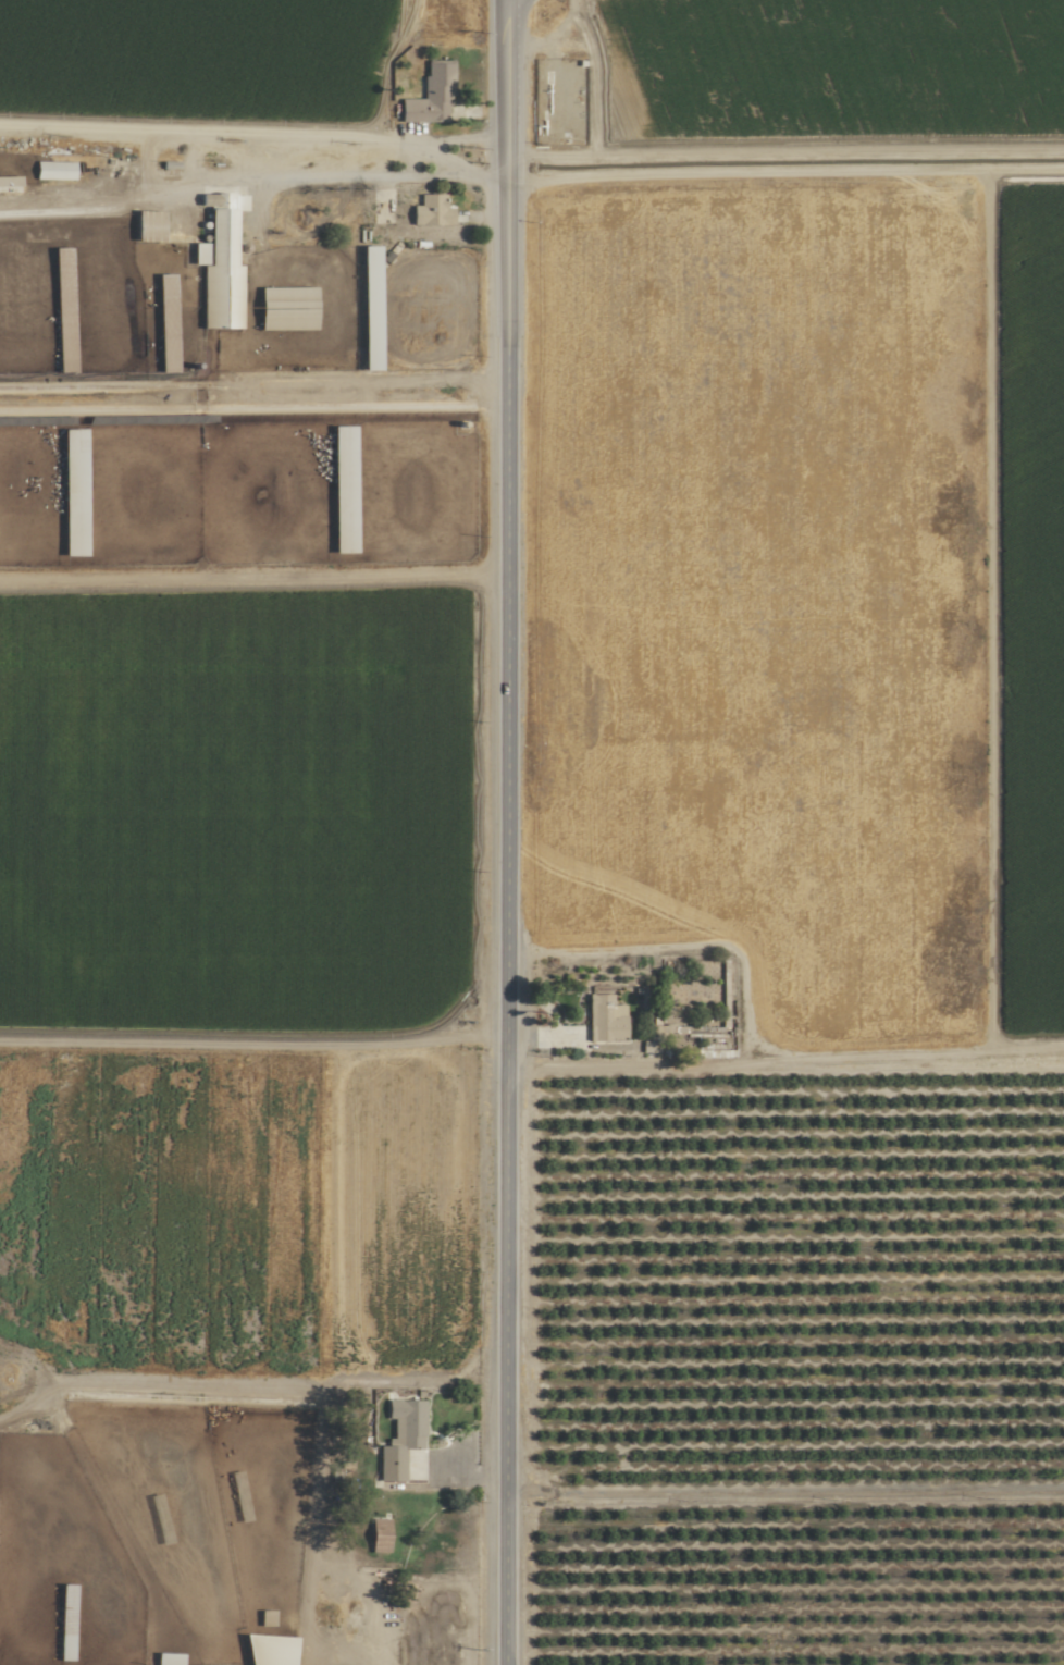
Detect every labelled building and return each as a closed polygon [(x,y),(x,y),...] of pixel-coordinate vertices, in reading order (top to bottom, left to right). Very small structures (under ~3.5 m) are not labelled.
[(397,121),(448,122),(449,60),(422,59),(422,98),(398,98),(397,121)] [(32,179),(72,179),(72,161),(33,161),(32,179)] [(442,194),(417,193),(417,205),(409,205),(409,224),(450,225),(450,208),(441,208),(442,194)] [(198,329),(237,330),(238,266),(231,266),(232,203),(242,204),(242,196),(217,196),(217,208),(206,208),(205,243),(190,243),(189,264),(199,265),(198,329)] [(154,274),(155,310),(171,310),(170,274),(154,274)] [(311,287),(255,288),(255,330),(311,329),(311,287)] [(622,1004),(610,1004),(609,993),(586,993),(588,1041),(624,1039),(622,1004)] [(421,1400),(383,1399),(383,1418),(391,1418),(391,1445),(377,1445),(376,1481),(402,1481),(402,1448),(421,1448),(421,1400)] [(386,1518),(367,1518),(367,1552),(386,1552),(386,1518)] [(56,1660),(69,1660),(70,1633),(57,1632),(56,1660)] [(247,1634),(245,1664),(288,1664),(289,1636),(247,1634)]
